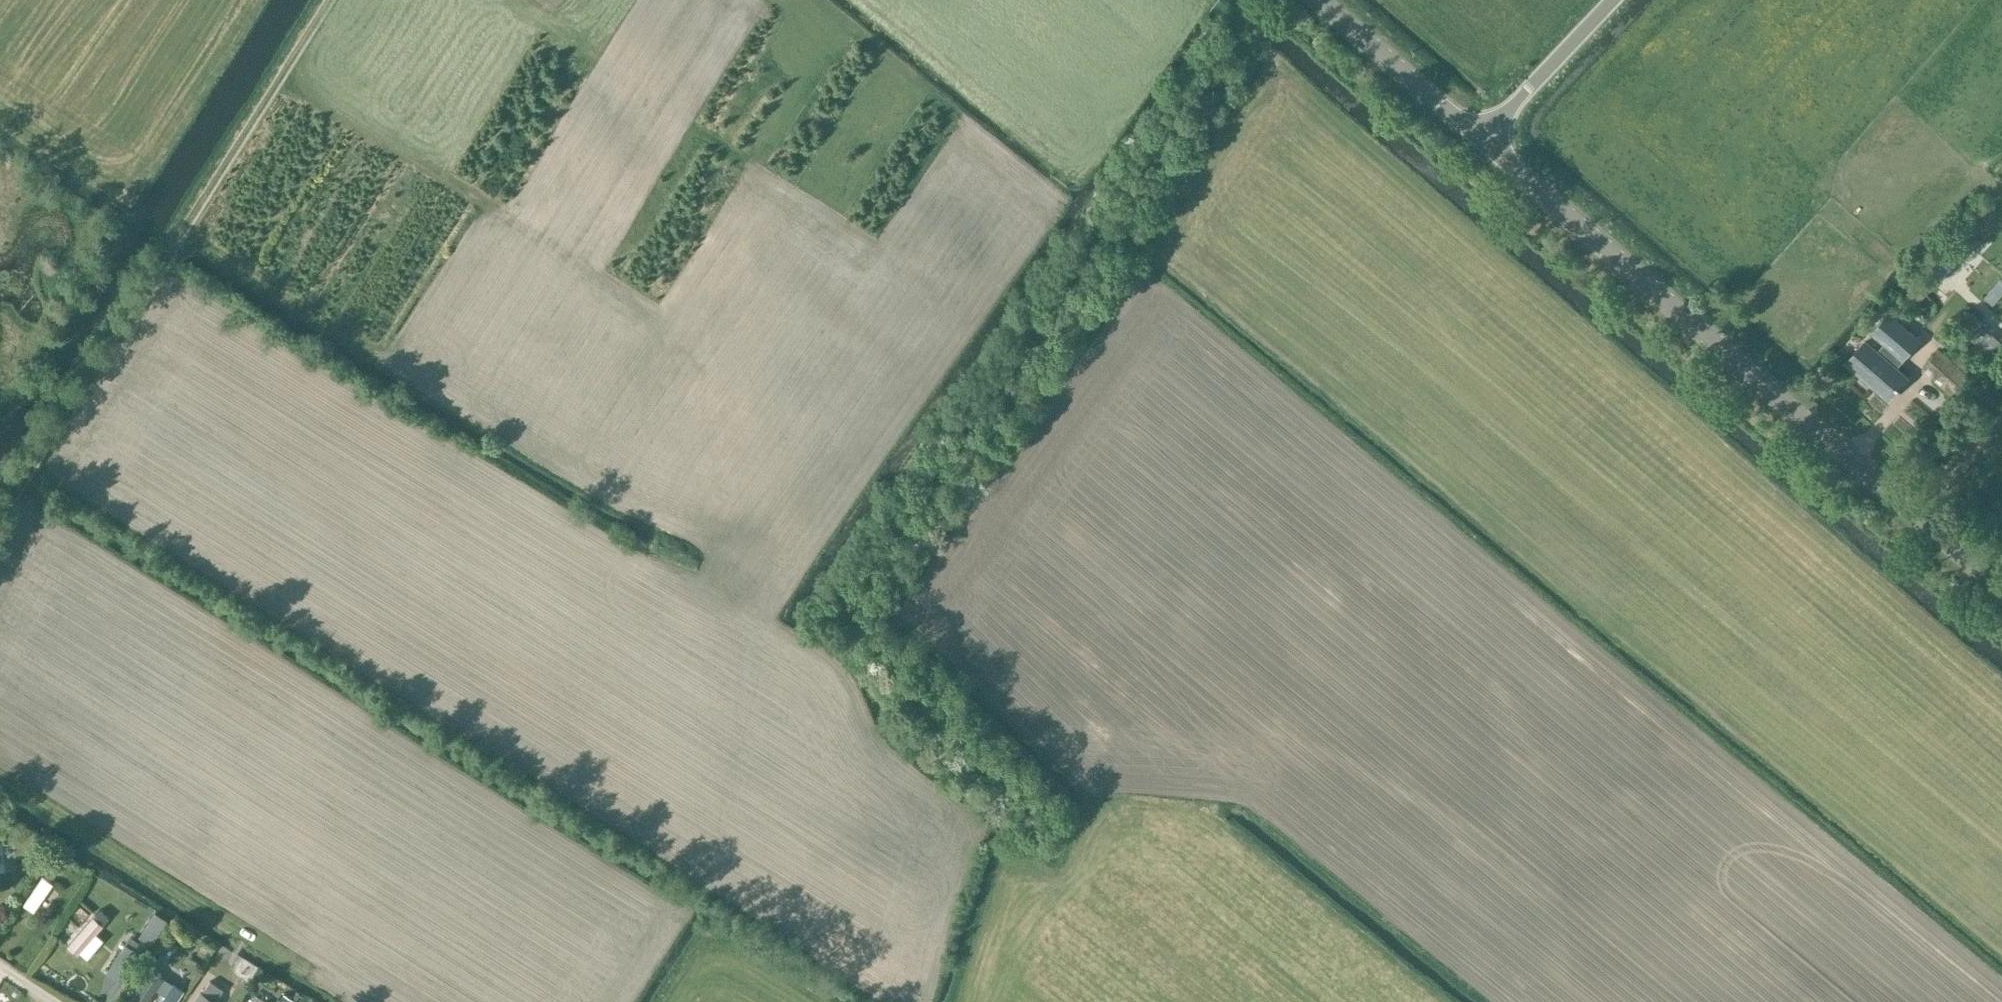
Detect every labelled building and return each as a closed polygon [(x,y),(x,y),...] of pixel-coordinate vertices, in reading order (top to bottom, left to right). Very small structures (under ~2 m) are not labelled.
[(1336,12),(1349,12),(1350,0),(1336,0),(1336,12)] [(1956,230),(1925,265),(1942,280),(1973,245),(1956,230)] [(1983,321),(1973,311),(1958,325),(1968,336),(1983,321)] [(1846,362),(1888,399),(1907,378),(1896,368),(1918,342),(1887,315),(1871,334),(1884,346),(1878,352),(1865,341),(1846,362)] [(1982,334),(1992,339),(2000,324),(1989,319),(1982,334)] [(1950,358),(1939,348),(1921,368),(1949,392),(1970,368),(1953,354),(1950,358)] [(46,870),(23,903),(34,911),(58,879),(46,870)] [(96,912),(69,942),(80,951),(107,922),(96,912)] [(150,950),(128,936),(106,971),(128,984),(150,950)] [(159,1001),(177,1001),(187,985),(180,981),(184,975),(167,964),(163,971),(154,966),(134,998),(140,1001),(149,1001),(158,988),(165,992),(159,1001)] [(223,990),(209,981),(201,993),(200,993),(194,1001),(215,1001),(223,990)] [(283,993),(278,1001),(292,1001),(294,1000),(283,993)]
